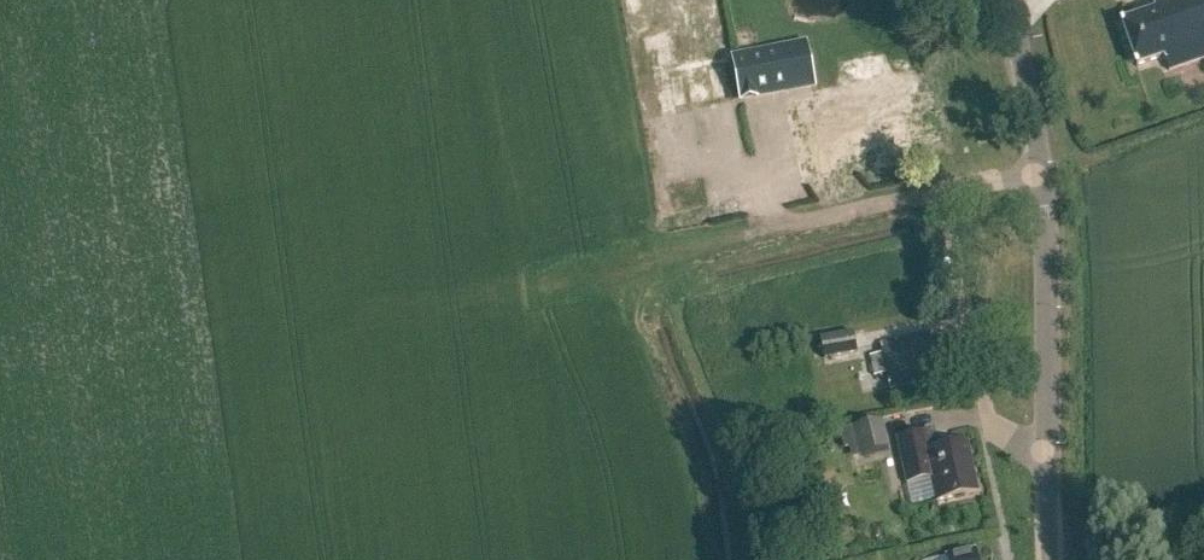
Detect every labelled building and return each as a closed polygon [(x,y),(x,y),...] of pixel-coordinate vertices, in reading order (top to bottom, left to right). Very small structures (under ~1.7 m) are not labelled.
[(1153,3),(1156,12),(1122,24),(1137,68),(1164,58),(1169,72),(1203,60),(1203,0),(1161,0),(1153,3)] [(807,43),(732,57),(740,103),(816,89),(807,43)] [(801,97),(810,175),(884,166),(881,146),(951,137),(944,79),(801,97)] [(826,356),(855,350),(852,334),(822,340),(826,356)] [(931,342),(930,334),(880,345),(883,355),(870,358),(874,378),(887,375),(890,389),(948,377),(940,340),(931,342)] [(852,427),(839,431),(846,460),(890,449),(882,420),(852,427)] [(937,451),(933,432),(898,440),(908,483),(927,479),(933,502),(931,502),(932,503),(978,493),(978,492),(976,492),(966,446),(968,445),(967,444),(937,451)]
